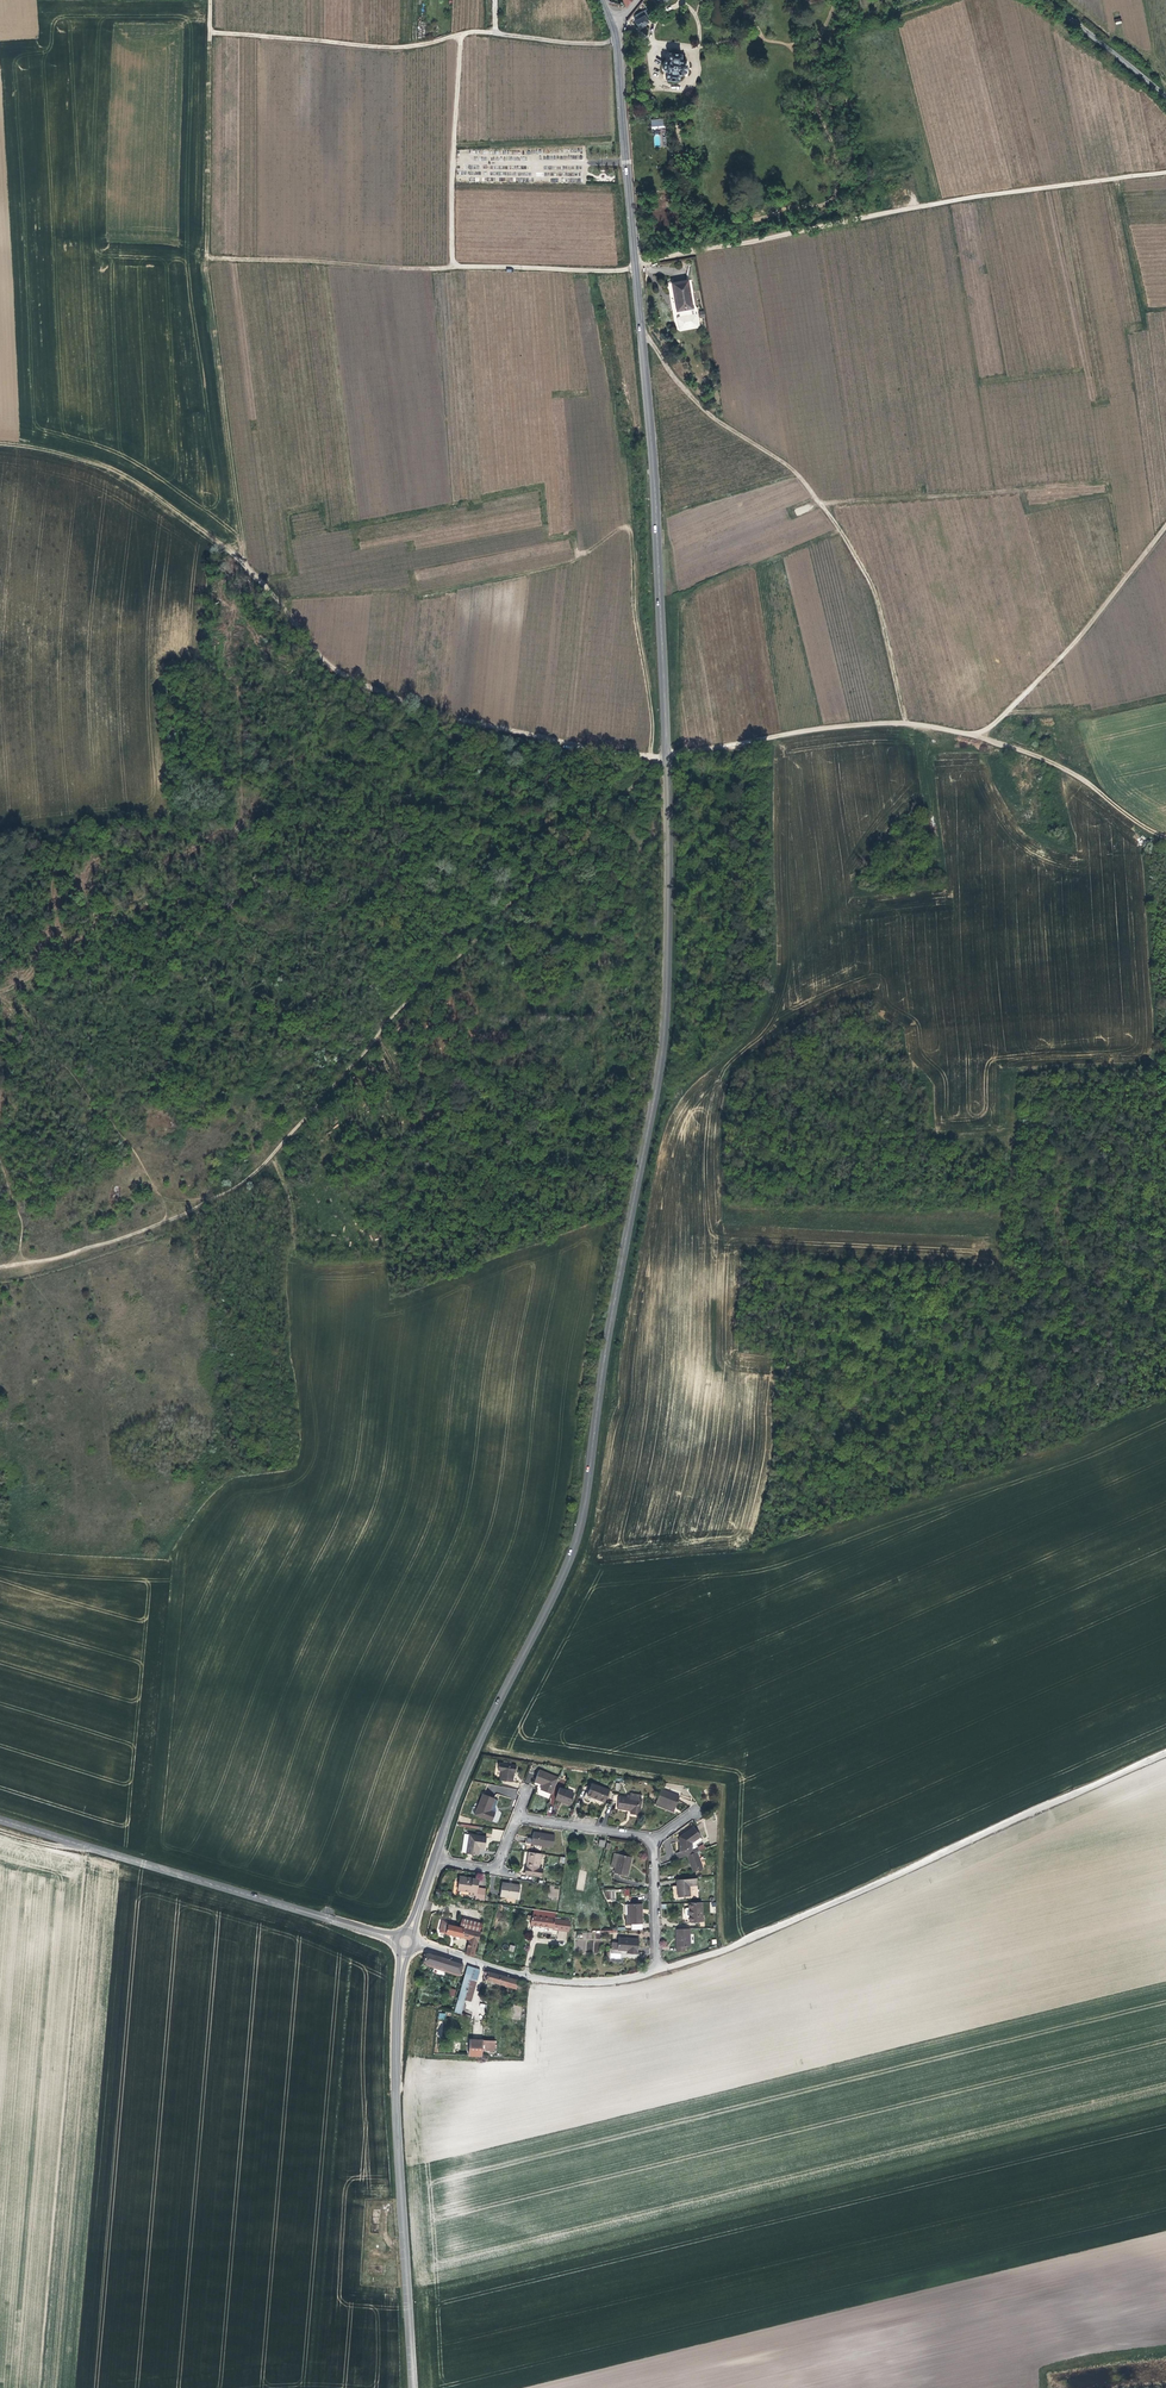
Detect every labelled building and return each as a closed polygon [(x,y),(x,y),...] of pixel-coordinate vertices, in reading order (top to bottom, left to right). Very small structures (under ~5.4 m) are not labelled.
[(649,21),(654,18),(648,9),(636,17),(638,20),(636,22),(640,29),(650,23),(649,21)] [(670,54),(670,62),(666,62),(664,64),(664,71),(665,73),(668,74),(667,81),(679,82),(680,75),(684,75),(687,73),(688,65),(685,62),(681,62),(682,56),(682,55),(670,54)] [(692,309),(687,281),(672,284),(674,295),(677,312),(692,309)] [(514,1770),(515,1763),(496,1760),(495,1767),(499,1768),(498,1777),(510,1779),(511,1773),(511,1770),(514,1770)] [(550,1793),(556,1778),(537,1769),(532,1778),(533,1781),(538,1783),(541,1784),(538,1788),(550,1793)] [(603,1801),(608,1789),(590,1782),(585,1794),(595,1797),(603,1801)] [(569,1805),(574,1794),(560,1787),(554,1799),(569,1805)] [(673,1812),(679,1796),(661,1789),(654,1806),(673,1812)] [(491,1797),(480,1792),(471,1811),(487,1819),(491,1812),(486,1809),(488,1805),(491,1797)] [(626,1798),(617,1797),(615,1809),(622,1811),(627,1812),(626,1814),(638,1816),(642,1794),(628,1793),(626,1798)] [(684,1854),(694,1850),(699,1848),(697,1844),(702,1842),(702,1839),(701,1839),(695,1825),(680,1833),(680,1851),(682,1855),(684,1854)] [(555,1835),(534,1833),(533,1838),(528,1838),(524,1837),(523,1843),(553,1847),(555,1835)] [(485,1837),(468,1835),(465,1854),(476,1855),(477,1848),(481,1849),(483,1849),(484,1845),(485,1837)] [(691,1870),(700,1866),(694,1850),(684,1854),(689,1865),(691,1870)] [(524,1860),(522,1873),(534,1875),(535,1868),(537,1853),(525,1852),(524,1860)] [(633,1858),(614,1853),(610,1866),(615,1868),(614,1873),(628,1877),(633,1858)] [(696,1883),(695,1876),(675,1879),(677,1890),(678,1896),(689,1894),(688,1885),(696,1883)] [(473,1895),(476,1880),(466,1878),(466,1881),(464,1881),(458,1880),(456,1890),(467,1892),(467,1894),(473,1895)] [(516,1898),(518,1886),(507,1885),(500,1883),(499,1895),(516,1898)] [(548,1885),(548,1898),(559,1898),(559,1886),(548,1885)] [(615,1899),(615,1889),(605,1890),(605,1899),(615,1899)] [(703,1907),(699,1907),(699,1902),(687,1903),(688,1914),(688,1920),(688,1923),(700,1922),(700,1916),(703,1916),(704,1915),(704,1908),(703,1907)] [(643,1925),(642,1905),(628,1905),(628,1916),(626,1916),(626,1926),(630,1925),(643,1925)] [(568,1933),(570,1924),(532,1918),(530,1927),(545,1929),(553,1930),(553,1931),(568,1933)] [(479,1934),(462,1929),(448,1925),(446,1924),(445,1929),(442,1928),(441,1933),(457,1937),(467,1940),(463,1955),(471,1957),(479,1934)] [(690,1946),(689,1928),(674,1929),(675,1943),(675,1952),(684,1951),(684,1946),(690,1946)] [(576,1953),(600,1953),(600,1932),(576,1932),(576,1953)] [(638,1941),(618,1939),(617,1944),(617,1950),(617,1951),(626,1952),(626,1955),(637,1956),(637,1950),(638,1941)] [(448,1969),(461,1973),(462,1970),(452,1967),(454,1960),(428,1952),(425,1955),(424,1960),(448,1968),(448,1969)] [(448,1968),(424,1960),(423,1964),(439,1969),(448,1971),(448,1969),(448,1968)] [(452,1967),(462,1970),(464,1971),(466,1964),(460,1962),(454,1960),(452,1967)] [(480,1969),(467,1966),(454,2013),(460,2014),(464,2001),(470,2002),(479,1975),(480,1969)] [(496,1981),(516,1987),(520,1980),(505,1975),(489,1971),(487,1979),(496,1981)] [(524,1998),(525,1988),(516,1987),(516,1997),(524,1998)] [(495,2051),(495,2042),(477,2040),(468,2040),(467,2057),(480,2057),(481,2051),(495,2051)]
